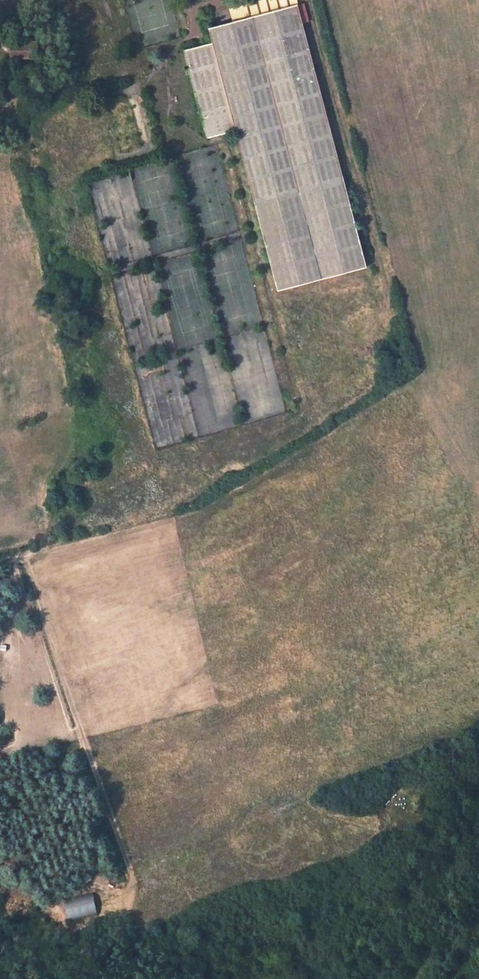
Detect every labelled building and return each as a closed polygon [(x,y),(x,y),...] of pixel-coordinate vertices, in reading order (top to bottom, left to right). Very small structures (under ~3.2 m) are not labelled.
[(343,179),(298,6),(209,28),(213,43),(236,130),(250,184),(281,294),(366,270),(343,179)] [(11,58),(37,57),(37,42),(11,42),(11,58)] [(184,51),(208,138),(236,130),(213,43),(184,51)] [(63,897),(65,918),(95,916),(94,895),(63,897)]
